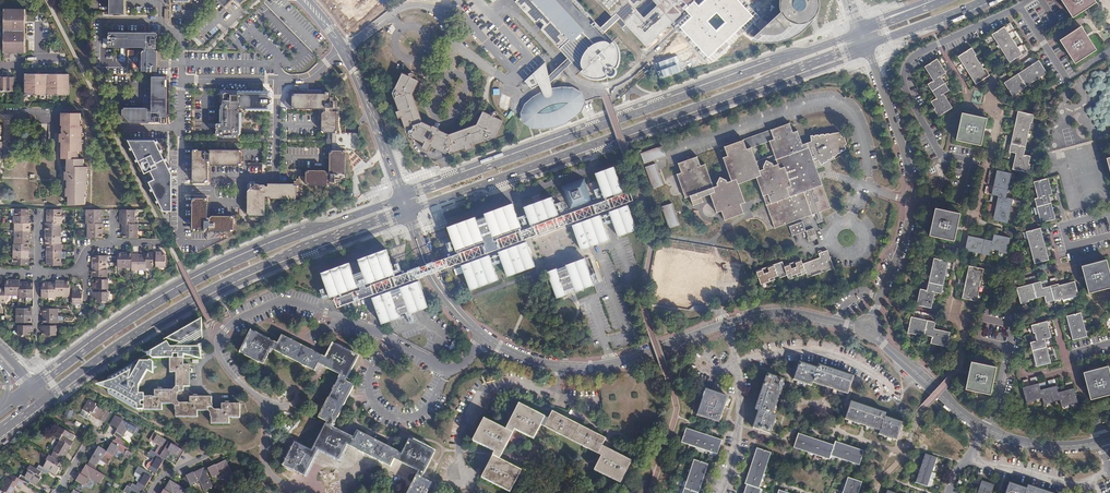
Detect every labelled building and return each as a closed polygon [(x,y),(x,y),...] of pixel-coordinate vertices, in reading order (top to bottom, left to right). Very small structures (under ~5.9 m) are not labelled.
[(110,13),(126,13),(126,0),(110,0),(110,13)] [(225,8),(233,0),(217,0),(225,8)] [(549,35),(550,37),(555,43),(554,43),(560,49),(563,46),(571,55),(575,60),(583,69),(580,72),(581,72),(584,75),(587,77),(590,78),(594,79),(600,79),(603,78),(607,77),(606,76),(608,75),(608,76),(610,77),(612,77),(614,76),(615,75),(616,73),(616,72),(616,71),(615,69),(616,68),(617,66),(619,62),(619,59),(619,57),(619,54),(619,52),(618,48),(616,45),(613,41),(610,44),(602,35),(598,31),(594,27),(595,25),(596,24),(595,23),(595,22),(594,22),(593,23),(592,24),(589,22),(592,19),(574,0),(517,0),(516,1),(522,9),(523,9),(529,14),(530,15),(532,17),(536,23),(538,23),(543,27),(541,29),(548,34),(549,35)] [(612,15),(615,12),(617,13),(620,17),(622,19),(634,8),(643,0),(598,0),(612,15)] [(661,4),(644,19),(632,30),(646,45),(680,14),(681,14),(685,10),(689,14),(691,16),(684,22),(682,25),(680,27),(683,31),(685,33),(697,45),(699,47),(709,58),(715,52),(723,44),(738,30),(753,16),(738,0),(706,0),(699,6),(697,4),(695,1),(696,0),(657,0),(661,4)] [(782,1),(782,5),(782,7),(782,8),(783,11),(763,30),(762,29),(756,35),(755,36),(755,37),(756,38),(756,39),(758,40),(759,39),(760,38),(762,40),(767,40),(772,40),(779,39),(786,37),(792,35),(798,32),(804,27),(809,22),(808,20),(810,19),(814,15),(814,14),(816,9),(817,5),(816,1),(816,0),(782,0),(782,1)] [(1088,8),(1096,2),(1095,0),(1061,0),(1068,10),(1073,18),(1085,10),(1088,8)] [(622,19),(632,30),(644,19),(634,8),(622,19)] [(26,9),(4,9),(4,53),(9,53),(26,53),(27,41),(25,41),(25,21),(27,21),(27,9),(26,9)] [(602,35),(620,17),(617,13),(598,31),(602,35)] [(1075,63),(1097,49),(1088,36),(1086,33),(1081,26),(1060,40),(1069,54),(1075,63)] [(1013,40),(1009,33),(1004,27),(993,34),(997,41),(1002,48),(1006,55),(1011,62),(1022,54),(1018,47),(1013,40)] [(1018,37),(1022,43),(1023,42),(1016,31),(1014,32),(1018,37)] [(141,71),(157,71),(157,50),(156,50),(156,39),(158,37),(158,34),(157,32),(152,32),(151,34),(149,34),(147,32),(109,32),(109,47),(144,48),(144,50),(142,50),(142,52),(141,71)] [(967,70),(972,77),(976,84),(989,76),(985,69),(983,69),(979,63),(975,56),(976,55),(971,48),(958,57),(963,63),(967,70)] [(1034,56),(1036,55),(1035,54),(1021,63),(1022,64),(1029,60),(1030,62),(1033,60),(1036,59),(1034,56)] [(550,83),(575,60),(571,55),(549,76),(550,83)] [(948,102),(944,94),(948,92),(950,91),(945,84),(941,77),(945,74),(947,73),(942,66),(937,59),(926,66),(930,72),(935,80),(929,84),(934,91),(938,98),(933,101),(937,108),(935,109),(940,116),(953,108),(948,102)] [(1019,74),(1012,78),(1005,83),(1013,96),(1020,91),(1020,90),(1026,86),(1033,81),(1040,76),(1047,72),(1039,60),(1035,63),(1032,65),(1026,69),(1019,74)] [(552,89),(550,83),(549,76),(545,62),(525,81),(532,88),(539,85),(542,91),(533,97),(525,104),(521,113),(522,116),(521,117),(520,118),(520,119),(520,120),(522,121),(523,121),(524,123),(531,127),(533,128),(544,129),(555,128),(564,124),(574,119),(582,112),(586,102),(585,101),(582,93),(573,87),(562,87),(552,89)] [(1021,65),(1020,64),(1009,71),(1010,72),(1016,69),(1021,65)] [(1108,67),(1108,70),(1105,72),(1100,70),(1098,72),(1095,71),(1091,73),(1091,78),(1089,80),(1089,83),(1085,86),(1085,91),(1088,92),(1088,95),(1093,97),(1096,95),(1096,92),(1099,90),(1101,91),(1106,89),(1109,91),(1109,94),(1109,66),(1108,67)] [(959,68),(957,69),(965,80),(966,79),(962,73),(959,68)] [(69,95),(69,74),(37,74),(37,72),(25,72),(25,89),(25,95),(69,95)] [(406,129),(407,130),(408,131),(409,131),(410,133),(411,134),(412,137),(413,138),(418,138),(419,140),(423,142),(424,143),(422,147),(423,148),(424,149),(425,150),(427,150),(428,150),(429,150),(431,146),(433,146),(432,147),(437,149),(438,148),(439,148),(442,151),(444,152),(445,152),(445,151),(446,151),(448,152),(450,151),(451,152),(453,152),(454,152),(457,149),(458,149),(460,150),(466,148),(478,143),(479,142),(479,141),(483,141),(485,141),(486,140),(486,139),(486,138),(487,138),(489,137),(492,138),(493,137),(495,138),(496,134),(498,133),(500,129),(500,127),(501,127),(503,122),(503,120),(494,116),(495,116),(492,115),(484,111),(482,112),(480,117),(481,118),(479,119),(476,124),(470,127),(470,128),(468,127),(464,129),(463,130),(462,129),(449,134),(446,133),(445,134),(444,132),(427,124),(424,125),(423,123),(422,122),(422,121),(420,116),(419,115),(420,114),(418,109),(417,108),(417,107),(415,102),(414,101),(415,100),(413,94),(415,88),(415,87),(416,86),(418,82),(418,80),(412,77),(413,74),(411,73),(409,76),(403,73),(402,74),(398,82),(398,83),(398,85),(395,87),(395,88),(395,89),(395,90),(396,91),(396,92),(395,93),(395,94),(396,94),(396,95),(395,97),(394,98),(395,99),(397,102),(397,105),(403,123),(405,123),(405,124),(405,129),(406,129)] [(167,112),(168,76),(152,76),(151,110),(150,109),(148,107),(123,107),(123,116),(124,116),(129,121),(129,123),(149,123),(149,121),(160,122),(162,123),(166,123),(167,122),(167,118),(165,116),(165,114),(167,112)] [(1101,91),(1102,94),(1099,96),(1099,101),(1095,103),(1096,106),(1100,108),(1104,106),(1107,107),(1109,106),(1109,103),(1109,102),(1109,94),(1109,91),(1106,89),(1101,91)] [(271,97),(271,94),(271,93),(270,93),(264,93),(239,92),(239,94),(232,94),(229,92),(226,92),(224,94),(224,98),(225,100),(225,103),(224,103),(223,122),(218,121),(216,124),(216,135),(218,136),(221,136),(221,137),(224,137),(224,138),(239,139),(240,110),(238,108),(239,106),(241,108),(263,109),(265,109),(271,109),(271,105),(273,104),(273,101),(272,101),(272,99),(271,97)] [(327,93),(326,94),(297,94),(295,94),(293,95),(293,99),(292,100),(292,103),(293,104),(293,110),(326,110),(326,112),(324,112),(322,114),(322,134),(327,134),(333,134),(338,134),(338,133),(338,122),(338,112),(336,112),(336,110),(338,110),(338,102),(337,101),(335,101),(335,100),(334,98),(331,98),(331,96),(331,94),(331,93),(327,93)] [(1096,106),(1093,108),(1090,106),(1086,109),(1087,114),(1089,115),(1090,118),(1094,121),(1094,125),(1097,127),(1097,130),(1101,132),(1105,129),(1105,126),(1108,125),(1109,126),(1109,102),(1109,103),(1109,106),(1107,107),(1104,106),(1100,108),(1096,106)] [(1016,153),(1014,161),(1013,170),(1027,173),(1029,164),(1027,164),(1029,156),(1022,155),(1024,146),(1026,138),(1028,130),(1029,124),(1029,123),(1030,122),(1031,122),(1033,115),(1030,114),(1018,111),(1016,119),(1016,120),(1014,127),(1013,135),(1011,142),(1009,152),(1011,152),(1016,153)] [(80,113),(63,113),(63,118),(61,118),(61,126),(63,126),(62,134),(60,134),(59,142),(61,142),(64,143),(64,146),(61,147),(61,159),(66,159),(66,172),(64,172),(64,180),(67,180),(67,188),(66,188),(65,196),(68,196),(68,204),(84,204),(85,192),(87,192),(87,167),(83,167),(84,159),(78,159),(78,151),(82,151),(82,125),(80,125),(80,113)] [(987,118),(962,113),(960,124),(959,128),(956,140),(981,145),(984,131),(985,128),(987,118)] [(771,130),(772,134),(791,127),(790,123),(771,130)] [(677,174),(684,193),(688,191),(690,196),(693,205),(703,201),(701,197),(710,194),(717,212),(721,211),(725,220),(726,219),(744,213),(740,204),(734,185),(738,184),(756,177),(761,176),(769,198),(764,200),(775,228),(789,223),(821,212),(830,208),(831,208),(820,179),(811,183),(805,165),(814,162),(818,160),(821,165),(823,164),(823,162),(825,163),(827,161),(828,159),(829,160),(831,159),(832,158),(832,157),(834,157),(836,155),(836,154),(839,153),(846,149),(845,145),(847,144),(844,136),(841,136),(840,132),(832,133),(830,134),(829,133),(826,134),(825,135),(823,134),(820,134),(819,135),(818,135),(815,135),(814,136),(813,135),(810,136),(811,141),(802,144),(798,130),(793,132),(791,127),(772,134),(774,139),(769,141),(774,154),(756,161),(751,147),(747,149),(745,144),(726,151),(728,156),(723,158),(731,180),(727,182),(727,180),(720,177),(717,184),(718,185),(713,187),(705,164),(700,166),(697,157),(678,163),(681,172),(677,174)] [(338,134),(333,134),(333,149),(333,151),(346,151),(346,153),(349,156),(353,152),(356,154),(359,151),(359,133),(338,133),(338,134)] [(168,138),(124,138),(160,210),(168,210),(168,138)] [(725,146),(726,151),(745,144),(743,140),(725,146)] [(662,146),(641,154),(644,163),(666,156),(663,147),(662,146)] [(199,150),(198,149),(194,149),(193,150),(193,154),(195,155),(196,155),(196,158),(195,158),(193,160),(193,182),(208,182),(208,162),(210,162),(210,163),(212,165),(241,165),(242,151),(240,149),(210,149),(210,152),(208,152),(208,150),(205,150),(205,151),(199,150)] [(342,183),(342,180),(347,180),(347,173),(346,173),(346,153),(346,151),(333,151),(333,149),(327,149),(327,151),(328,151),(328,152),(329,153),(330,153),(329,174),(323,174),(323,173),(321,171),(308,171),(305,173),(305,177),(305,186),(327,186),(339,186),(339,183),(342,183)] [(811,183),(820,179),(814,162),(805,165),(811,183)] [(656,164),(646,168),(653,188),(663,185),(659,173),(658,170),(656,164)] [(446,258),(449,266),(460,263),(462,267),(470,289),(502,278),(501,275),(500,272),(502,271),(503,274),(504,277),(535,266),(538,275),(543,273),(548,272),(557,297),(567,294),(566,291),(575,288),(576,291),(594,284),(586,260),(595,256),(594,254),(585,258),(582,249),(591,246),(609,239),(604,225),(613,222),(618,236),(637,229),(634,220),(614,166),(595,173),(596,176),(587,179),(589,184),(587,184),(585,177),(561,186),(563,192),(561,193),(560,189),(522,203),(524,206),(515,209),(512,203),(484,213),(485,216),(477,219),(476,216),(447,226),(457,254),(446,258)] [(1007,189),(1009,181),(1011,173),(1005,172),(997,170),(995,178),(993,186),(991,195),(993,195),(999,196),(997,203),(995,212),(993,220),(1007,223),(1009,215),(1010,207),(1012,199),(1005,198),(1007,189)] [(247,198),(245,198),(245,208),(245,215),(246,215),(248,216),(248,217),(258,217),(264,217),(264,215),(266,213),(268,213),(268,200),(267,200),(267,198),(270,198),(272,200),(296,200),(297,198),(304,198),(305,197),(305,186),(305,177),(302,177),(302,174),(299,174),(300,177),(297,177),(297,179),(294,179),(294,184),(268,184),(268,186),(266,186),(265,185),(257,185),(255,183),(252,182),(250,185),(250,188),(251,189),(249,191),(249,195),(247,196),(247,198)] [(761,176),(756,177),(763,196),(764,200),(769,198),(761,176)] [(1051,194),(1049,186),(1047,177),(1034,181),(1036,190),(1038,197),(1035,198),(1037,206),(1039,214),(1042,222),(1055,219),(1052,210),(1050,203),(1048,195),(1051,194)] [(734,185),(740,204),(745,202),(738,184),(734,185)] [(234,232),(235,216),(212,216),(210,217),(210,218),(208,218),(208,198),(193,197),(193,220),(194,221),(196,221),(196,224),(194,224),(192,226),(192,229),(194,231),(197,231),(199,230),(208,230),(208,228),(210,228),(210,232),(234,232)] [(672,203),(662,207),(670,228),(680,224),(676,215),(675,212),(672,203)] [(929,235),(954,241),(956,230),(957,226),(960,213),(944,210),(935,208),(929,235)] [(792,236),(806,231),(802,222),(791,226),(789,227),(792,236)] [(813,228),(806,231),(808,237),(807,237),(809,241),(817,238),(813,228)] [(1044,244),(1042,236),(1040,228),(1027,231),(1029,239),(1031,247),(1033,255),(1035,264),(1048,260),(1046,251),(1044,244)] [(1011,237),(1002,236),(994,234),(994,236),(993,241),(984,239),(975,237),(968,235),(965,248),(972,250),(981,252),(989,254),(990,254),(992,247),(999,249),(999,250),(1007,252),(1011,237)] [(594,254),(591,246),(582,249),(585,258),(594,254)] [(408,280),(411,280),(408,272),(405,273),(404,270),(395,273),(386,249),(358,258),(363,273),(354,276),(349,262),(321,272),(330,297),(339,293),(344,304),(371,294),(382,323),(401,316),(400,314),(408,311),(409,313),(429,307),(419,281),(410,284),(408,280)] [(782,261),(756,271),(761,285),(787,275),(789,279),(806,273),(808,278),(834,268),(827,250),(823,251),(822,252),(821,251),(819,251),(817,251),(820,258),(802,264),(801,260),(784,265),(782,261)] [(160,255),(160,252),(156,252),(156,266),(166,266),(166,255),(163,255),(160,255)] [(659,254),(654,283),(655,284),(656,284),(656,285),(657,285),(655,294),(661,295),(661,294),(663,295),(667,296),(666,302),(671,303),(672,303),(673,302),(674,301),(679,302),(679,303),(679,304),(680,305),(681,305),(689,307),(691,300),(695,301),(695,300),(697,300),(697,301),(706,303),(708,295),(706,294),(706,292),(711,293),(711,294),(712,294),(713,294),(714,294),(714,293),(715,293),(715,292),(719,265),(719,264),(719,263),(718,262),(717,262),(716,263),(663,253),(662,253),(662,252),(661,253),(660,253),(660,254),(659,254)] [(443,268),(449,266),(446,258),(440,261),(443,268)] [(944,277),(946,269),(948,261),(935,258),(933,266),(931,274),(929,283),(928,291),(921,289),(919,297),(917,305),(931,308),(933,300),(934,292),(940,293),(941,293),(942,285),(944,277)] [(603,280),(596,259),(591,261),(599,282),(603,280)] [(1082,266),(1084,276),(1085,279),(1089,293),(1109,287),(1109,274),(1106,259),(1082,266)] [(420,276),(443,268),(440,261),(426,265),(417,268),(420,276)] [(966,282),(965,289),(963,298),(976,301),(978,293),(980,284),(981,276),(983,269),(970,266),(968,274),(966,282)] [(417,268),(408,272),(411,280),(420,276),(417,268)] [(94,285),(94,289),(108,289),(108,280),(96,279),(96,282),(96,285),(94,285)] [(1042,288),(1042,285),(1040,281),(1032,283),(1024,285),(1016,287),(1020,303),(1029,300),(1028,299),(1036,297),(1044,294),(1046,301),(1053,299),(1062,297),(1062,298),(1070,296),(1078,294),(1074,281),(1067,283),(1059,285),(1059,284),(1042,288)] [(77,291),(77,288),(73,288),(73,295),(71,295),(71,303),(82,303),(82,291),(79,291),(77,291)] [(94,291),(94,296),(96,296),(96,298),(96,301),(108,302),(108,292),(94,291)] [(1085,328),(1083,320),(1081,312),(1067,316),(1069,324),(1071,332),(1073,340),(1087,336),(1085,328)] [(942,330),(935,329),(936,324),(936,322),(935,322),(928,320),(920,319),(911,317),(908,331),(915,333),(917,333),(917,332),(925,333),(933,335),(932,342),(939,344),(947,346),(950,333),(950,332),(942,330)] [(1033,350),(1035,358),(1038,366),(1050,363),(1048,354),(1046,347),(1044,339),(1049,337),(1051,344),(1053,344),(1051,337),(1049,329),(1047,321),(1032,325),(1034,333),(1036,332),(1038,340),(1031,342),(1033,350)] [(202,336),(202,323),(172,341),(186,345),(202,336)] [(31,330),(33,330),(33,325),(18,325),(18,335),(31,335),(31,332),(31,330)] [(45,330),(45,332),(45,335),(57,335),(57,326),(41,325),(41,330),(45,330)] [(271,349),(275,350),(278,344),(277,343),(276,343),(251,330),(240,352),(260,362),(262,363),(263,364),(271,349)] [(295,360),(302,346),(290,339),(282,335),(282,337),(278,344),(275,350),(295,360)] [(456,352),(463,339),(460,337),(456,336),(450,349),(456,352)] [(184,354),(201,354),(202,343),(185,348),(185,349),(178,349),(173,349),(169,349),(169,347),(167,343),(152,352),(151,357),(153,358),(170,358),(184,358),(184,354)] [(341,374),(348,378),(351,371),(359,356),(333,343),(325,357),(321,365),(324,366),(327,368),(341,374)] [(318,363),(322,356),(302,346),(295,360),(314,370),(318,363)] [(240,417),(240,404),(230,404),(230,402),(226,402),(226,404),(222,404),(222,410),(215,410),(213,407),(213,404),(212,403),(212,397),(198,397),(198,395),(194,395),(194,397),(190,397),(190,395),(187,391),(184,391),(184,387),(190,387),(190,373),(192,372),(192,369),(190,369),(190,365),(184,365),(184,358),(170,358),(170,373),(176,373),(177,387),(173,390),(163,390),(162,389),(159,389),(159,390),(155,390),(155,397),(144,397),(144,410),(162,410),(163,404),(173,404),(175,406),(175,410),(176,410),(176,417),(198,417),(198,411),(208,411),(211,413),(211,417),(212,424),(230,424),(230,417),(240,417)] [(149,361),(140,361),(136,369),(132,367),(131,370),(128,366),(109,377),(108,380),(108,381),(105,382),(104,385),(101,385),(101,386),(104,386),(105,388),(108,390),(109,394),(138,410),(144,410),(144,397),(144,393),(139,393),(139,385),(148,370),(153,373),(153,369),(157,367),(153,365),(153,362),(150,360),(149,361)] [(996,366),(971,361),(969,371),(968,375),(965,389),(990,394),(996,366)] [(817,369),(800,363),(794,380),(811,386),(813,382),(828,388),(831,388),(831,389),(847,394),(853,377),(818,365),(817,369)] [(1083,372),(1087,385),(1088,389),(1090,398),(1090,399),(1109,394),(1109,374),(1108,366),(1083,372)] [(329,398),(344,405),(348,397),(349,396),(349,394),(354,385),(346,381),(348,378),(341,374),(329,398)] [(784,380),(767,374),(756,409),(759,410),(753,428),(770,434),(776,416),(773,415),(784,380)] [(1048,387),(1040,389),(1039,386),(1039,383),(1031,385),(1023,387),(1027,401),(1034,399),(1034,398),(1042,396),(1044,403),(1052,401),(1060,398),(1062,405),(1070,403),(1078,401),(1074,387),(1066,390),(1058,392),(1057,387),(1057,385),(1048,387)] [(286,388),(281,396),(287,400),(292,391),(286,388)] [(714,392),(712,391),(707,390),(705,394),(704,394),(697,413),(701,414),(700,416),(716,421),(716,419),(720,420),(721,416),(726,402),(725,401),(726,398),(726,397),(717,393),(714,392)] [(327,421),(334,425),(335,422),(344,405),(329,398),(325,406),(324,407),(323,410),(319,417),(321,419),(327,421)] [(101,421),(107,411),(103,409),(102,410),(96,406),(96,405),(89,400),(83,410),(91,415),(91,413),(99,417),(98,419),(101,421)] [(886,414),(851,402),(845,419),(863,425),(864,426),(866,426),(880,431),(879,434),(897,440),(902,423),(885,417),(886,414)] [(541,425),(545,417),(535,412),(533,410),(520,404),(508,425),(506,429),(513,433),(515,430),(528,436),(534,439),(541,425)] [(91,415),(83,410),(80,415),(88,419),(91,415)] [(106,423),(112,413),(107,411),(101,421),(106,423)] [(571,440),(579,425),(570,420),(567,418),(553,411),(549,419),(545,417),(541,425),(571,440)] [(116,416),(111,424),(115,427),(120,418),(116,416)] [(120,418),(115,427),(118,429),(123,420),(120,418)] [(513,433),(506,429),(484,418),(473,441),(491,450),(495,452),(494,453),(493,455),(500,459),(502,455),(509,442),(513,433)] [(123,420),(118,429),(114,435),(117,437),(121,439),(124,435),(127,429),(134,434),(138,428),(123,420)] [(351,446),(354,440),(351,438),(346,436),(342,434),(337,431),(332,428),(325,425),(314,447),(319,449),(340,460),(348,445),(351,446)] [(598,454),(602,446),(606,439),(594,432),(579,425),(571,440),(598,454)] [(60,462),(61,463),(68,450),(67,449),(69,446),(70,447),(71,447),(74,442),(73,441),(75,436),(61,427),(55,437),(60,440),(51,457),(60,462)] [(689,429),(686,428),(681,442),(688,445),(696,447),(703,449),(710,452),(717,454),(722,440),(707,435),(708,432),(705,431),(704,434),(689,429)] [(371,456),(379,442),(370,437),(367,436),(365,435),(359,431),(354,440),(351,446),(371,456)] [(163,438),(160,436),(153,432),(149,440),(160,446),(156,453),(161,456),(169,442),(163,438)] [(798,434),(794,448),(801,450),(808,452),(815,455),(822,457),(829,459),(831,456),(834,445),(803,435),(798,434)] [(121,439),(117,437),(115,440),(114,440),(107,451),(105,455),(111,459),(112,459),(114,456),(118,449),(125,454),(123,457),(129,460),(133,454),(127,450),(128,448),(124,446),(126,442),(121,439)] [(419,471),(424,474),(431,460),(435,452),(409,439),(402,453),(398,452),(395,459),(419,471)] [(177,447),(169,442),(161,456),(165,459),(169,461),(177,447)] [(305,476),(317,453),(312,450),(295,442),(294,444),(283,465),(295,471),(305,476)] [(395,459),(398,452),(390,447),(388,446),(386,445),(379,442),(371,456),(387,465),(386,467),(389,469),(390,466),(391,466),(395,459)] [(834,445),(831,456),(838,458),(845,460),(852,463),(859,465),(864,451),(862,450),(835,442),(834,445)] [(105,455),(107,451),(99,446),(87,465),(95,470),(95,469),(99,463),(101,460),(106,463),(108,464),(109,461),(111,459),(105,455)] [(632,461),(602,446),(598,454),(602,456),(599,461),(595,470),(621,483),(632,461)] [(180,448),(177,447),(169,461),(176,465),(184,451),(180,448)] [(745,484),(747,485),(759,489),(761,481),(764,474),(766,467),(768,460),(771,453),(757,448),(755,453),(745,484)] [(120,455),(123,457),(125,454),(118,449),(114,456),(118,458),(120,455)] [(165,459),(161,456),(156,453),(155,452),(151,450),(149,453),(148,455),(147,456),(152,459),(155,460),(149,470),(156,474),(161,466),(165,459)] [(926,454),(925,454),(924,459),(923,461),(920,460),(919,463),(921,464),(922,464),(919,473),(918,473),(918,472),(916,471),(915,475),(918,476),(917,478),(916,483),(927,487),(930,479),(932,472),(935,465),(937,458),(926,454)] [(500,459),(493,455),(491,459),(487,467),(482,478),(511,492),(522,470),(500,459)] [(43,468),(49,472),(56,476),(60,469),(57,467),(60,462),(51,457),(49,456),(46,460),(47,461),(43,468)] [(155,460),(152,459),(150,462),(148,462),(146,466),(147,468),(149,470),(155,460)] [(235,479),(226,460),(222,462),(216,465),(208,468),(209,470),(212,477),(220,473),(222,471),(225,479),(227,483),(235,479)] [(684,488),(683,492),(699,492),(708,464),(706,463),(699,461),(694,460),(692,467),(689,474),(687,481),(684,488)] [(95,470),(87,465),(86,464),(81,474),(80,474),(76,481),(79,483),(84,486),(89,479),(88,478),(89,476),(97,481),(96,482),(100,484),(105,475),(95,469),(95,470)] [(29,470),(25,477),(31,481),(37,485),(42,478),(39,476),(42,472),(37,469),(31,465),(28,470),(29,470)] [(39,466),(37,469),(42,472),(47,475),(49,472),(43,468),(39,466)] [(137,486),(141,489),(143,490),(148,482),(153,475),(138,466),(137,469),(135,472),(136,472),(143,476),(139,482),(137,486)] [(205,491),(212,487),(213,487),(204,467),(197,471),(194,472),(193,472),(186,476),(187,477),(181,480),(183,484),(187,487),(198,481),(197,480),(200,479),(204,486),(203,487),(205,491)] [(143,476),(136,472),(135,474),(135,476),(137,477),(136,479),(137,481),(139,482),(143,476)] [(15,489),(14,488),(16,486),(16,487),(19,488),(24,482),(19,479),(12,474),(7,482),(5,481),(2,486),(4,487),(2,491),(4,492),(13,492),(15,489)] [(21,475),(19,479),(24,482),(28,484),(31,481),(25,477),(21,475)] [(432,482),(422,477),(417,475),(413,483),(411,487),(408,492),(427,492),(432,482)] [(862,482),(855,480),(848,478),(846,485),(843,492),(859,492),(862,484),(862,482)] [(170,480),(166,486),(164,489),(162,492),(172,492),(173,492),(176,492),(187,492),(188,492),(189,491),(170,480)] [(981,481),(978,489),(990,492),(991,492),(994,485),(981,481)] [(139,492),(141,489),(137,486),(133,483),(130,487),(127,485),(125,489),(124,490),(128,492),(140,492),(139,492)] [(1027,486),(1026,489),(1008,483),(1005,492),(1049,492),(1027,486)] [(747,485),(744,492),(760,492),(761,489),(759,489),(747,485)]
